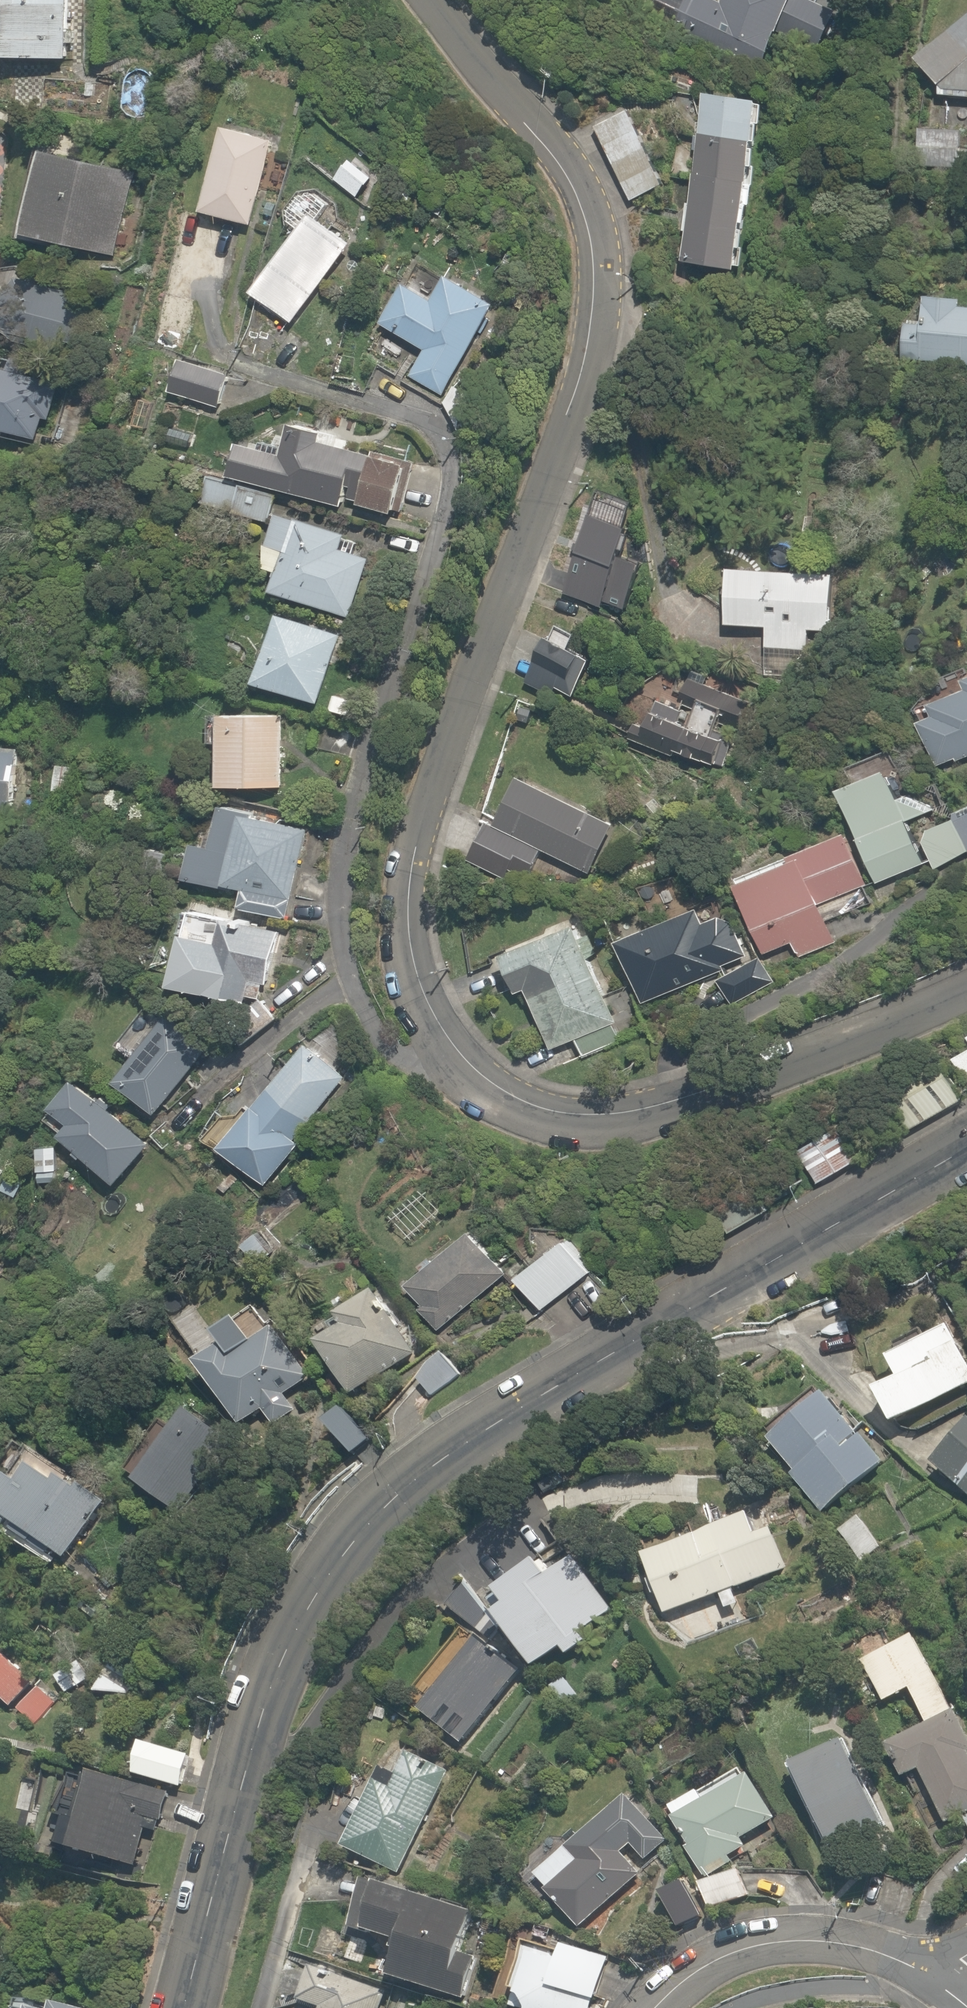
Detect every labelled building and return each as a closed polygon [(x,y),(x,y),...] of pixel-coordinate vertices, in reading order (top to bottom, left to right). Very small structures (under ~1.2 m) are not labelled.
[(88,86),(93,7),(66,5),(67,0),(0,0),(0,53),(72,57),(70,85),(88,86)] [(684,19),(763,50),(783,0),(691,0),(684,19)] [(824,0),(791,0),(781,23),(820,41),(836,6),(824,0)] [(910,53),(935,83),(935,95),(966,95),(966,11),(960,10),(910,53)] [(749,204),(751,182),(741,181),(743,163),(749,163),(753,121),(759,122),(761,94),(697,88),(691,150),(679,149),(676,179),(688,180),(680,257),(732,262),(736,218),(742,218),(743,204),(749,204)] [(660,181),(623,107),(591,123),(627,197),(660,181)] [(958,110),(925,108),(922,159),(955,161),(958,110)] [(250,224),(270,135),(214,122),(194,211),(250,224)] [(115,255),(135,171),(31,147),(11,231),(115,255)] [(292,226),(248,293),(293,323),(348,241),(329,228),(340,213),(300,186),(279,218),(292,226)] [(492,294),(446,272),(434,296),(403,280),(380,326),(424,347),(410,376),(444,392),(492,294)] [(60,353),(77,297),(5,275),(0,291),(0,302),(14,306),(5,336),(60,353)] [(949,304),(950,294),(919,292),(917,322),(900,320),(897,356),(966,361),(966,305),(949,304)] [(226,370),(171,355),(162,390),(216,405),(226,370)] [(31,435),(37,414),(46,416),(50,400),(41,397),(48,375),(0,361),(0,426),(31,435)] [(408,468),(362,456),(320,445),(323,434),(286,425),(278,455),(233,444),(225,475),(395,518),(408,468)] [(275,494),(205,474),(197,502),(268,522),(271,511),(272,504),(275,494)] [(352,539),(341,536),(342,531),(291,517),(293,510),(272,504),(271,511),(268,522),(256,563),(272,567),(265,591),(349,614),(366,555),(349,550),(352,539)] [(764,649),(803,649),(803,628),(827,628),(827,581),(783,581),(783,565),(723,565),(723,621),(764,621),(764,649)] [(337,634),(271,613),(249,679),(315,701),(337,634)] [(537,634),(527,653),(535,657),(522,682),(550,697),(556,684),(569,691),(588,654),(547,633),(544,638),(537,634)] [(936,765),(966,752),(966,668),(945,677),(949,687),(910,703),(936,765)] [(699,698),(690,720),(658,707),(650,725),(713,750),(721,732),(709,727),(718,706),(740,715),(747,699),(686,675),(680,690),(699,698)] [(281,710),(214,709),(213,785),(279,786),(281,710)] [(28,749),(0,747),(0,810),(7,810),(9,774),(26,775),(28,749)] [(71,763),(52,761),(49,789),(67,791),(71,763)] [(890,796),(878,768),(831,789),(871,881),(918,861),(902,822),(933,808),(922,783),(890,796)] [(609,818),(513,774),(489,826),(535,847),(540,849),(586,870),(609,818)] [(213,806),(206,851),(188,848),(187,853),(174,851),(170,876),(221,884),(221,879),(237,881),(234,905),(287,914),(302,820),(213,806)] [(966,847),(966,806),(951,813),(966,847)] [(951,813),(911,831),(927,866),(966,848),(966,847),(951,813)] [(527,877),(540,849),(535,847),(489,826),(483,823),(471,851),(527,877)] [(794,959),(832,943),(816,903),(866,883),(844,830),(726,878),(756,953),(786,941),(794,959)] [(719,963),(743,953),(723,908),(697,920),(688,899),(610,933),(641,1004),(722,969),(719,963)] [(225,927),(228,916),(210,912),(208,920),(197,918),(199,906),(184,903),(179,930),(172,928),(163,978),(202,986),(201,994),(240,1001),(241,993),(254,996),(257,981),(264,982),(274,925),(240,919),(238,930),(225,927)] [(547,1046),(617,1018),(594,960),(584,964),(581,956),(597,949),(590,933),(585,935),(578,919),(493,952),(509,991),(523,986),(547,1046)] [(776,982),(762,956),(715,979),(728,1005),(776,982)] [(201,1052),(159,1018),(110,1080),(152,1114),(201,1052)] [(295,1135),(344,1075),(304,1042),(254,1103),(249,1099),(214,1143),(264,1184),(301,1140),(295,1135)] [(950,1051),(966,1082),(966,1042),(950,1051)] [(904,1128),(963,1096),(942,1058),(883,1090),(904,1128)] [(65,1078),(44,1107),(67,1124),(57,1137),(116,1181),(148,1140),(65,1078)] [(817,1181),(854,1158),(829,1120),(793,1144),(817,1181)] [(433,1330),(501,1270),(460,1224),(392,1284),(433,1330)] [(590,1267),(564,1232),(508,1273),(534,1309),(590,1267)] [(364,1286),(302,1332),(348,1395),(410,1348),(364,1286)] [(218,1343),(190,1362),(234,1425),(257,1409),(269,1428),(292,1412),(279,1393),(304,1376),(266,1322),(224,1352),(218,1343)] [(943,1324),(883,1357),(894,1377),(872,1389),(890,1423),(966,1381),(966,1368),(943,1324)] [(457,1371),(439,1348),(409,1373),(428,1396),(443,1383),(456,1399),(470,1386),(457,1371)] [(883,1458),(861,1431),(850,1440),(811,1393),(760,1436),(822,1509),(883,1458)] [(369,1437),(335,1402),(314,1424),(347,1458),(369,1437)] [(223,1444),(178,1408),(124,1476),(170,1512),(223,1444)] [(930,1461),(966,1495),(966,1420),(930,1461)] [(16,1440),(0,1463),(0,1521),(61,1562),(104,1499),(16,1440)] [(721,1611),(740,1604),(733,1585),(784,1566),(761,1505),(635,1551),(658,1613),(714,1592),(721,1611)] [(885,1545),(852,1512),(832,1532),(865,1566),(885,1545)] [(442,1602),(487,1639),(497,1626),(527,1667),(554,1647),(560,1656),(583,1640),(577,1632),(617,1603),(577,1548),(546,1570),(536,1557),(490,1590),(499,1602),(493,1606),(461,1579),(442,1602)] [(718,1634),(708,1609),(668,1625),(678,1650),(686,1646),(695,1670),(743,1651),(734,1628),(718,1634)] [(519,1671),(474,1632),(413,1705),(458,1743),(519,1671)] [(950,1710),(909,1633),(878,1650),(871,1637),(853,1647),(881,1699),(904,1687),(924,1723),(950,1710)] [(60,1696),(0,1647),(0,1706),(31,1731),(60,1696)] [(140,1669),(107,1650),(88,1683),(122,1702),(140,1669)] [(966,1739),(966,1724),(957,1706),(954,1708),(950,1710),(924,1723),(883,1745),(898,1775),(914,1767),(944,1823),(966,1811),(966,1754),(961,1742),(966,1739)] [(840,1731),(780,1762),(808,1818),(818,1837),(825,1851),(886,1821),(840,1731)] [(186,1754),(131,1740),(122,1775),(177,1789),(186,1754)] [(725,1772),(713,1779),(717,1785),(700,1796),(693,1785),(661,1805),(705,1877),(730,1862),(727,1856),(743,1846),(738,1838),(773,1816),(732,1750),(717,1759),(725,1772)] [(443,1769),(404,1752),(387,1790),(364,1780),(335,1845),(398,1872),(443,1769)] [(166,1793),(83,1771),(70,1819),(58,1816),(50,1846),(131,1868),(143,1822),(158,1826),(166,1793)] [(567,1823),(520,1864),(573,1927),(638,1873),(620,1851),(628,1844),(643,1862),(667,1841),(625,1793),(576,1834),(567,1823)] [(750,1890),(734,1864),(696,1888),(711,1914),(750,1890)] [(681,1878),(658,1892),(679,1928),(703,1913),(681,1878)] [(382,1975),(464,1998),(475,1957),(453,1951),(464,1913),(362,1884),(350,1927),(392,1939),(382,1975)] [(516,1947),(502,2007),(589,2007),(601,1955),(555,1944),(553,1956),(516,1947)] [(305,1961),(291,2002),(307,2007),(378,2007),(385,1989),(305,1961)]
